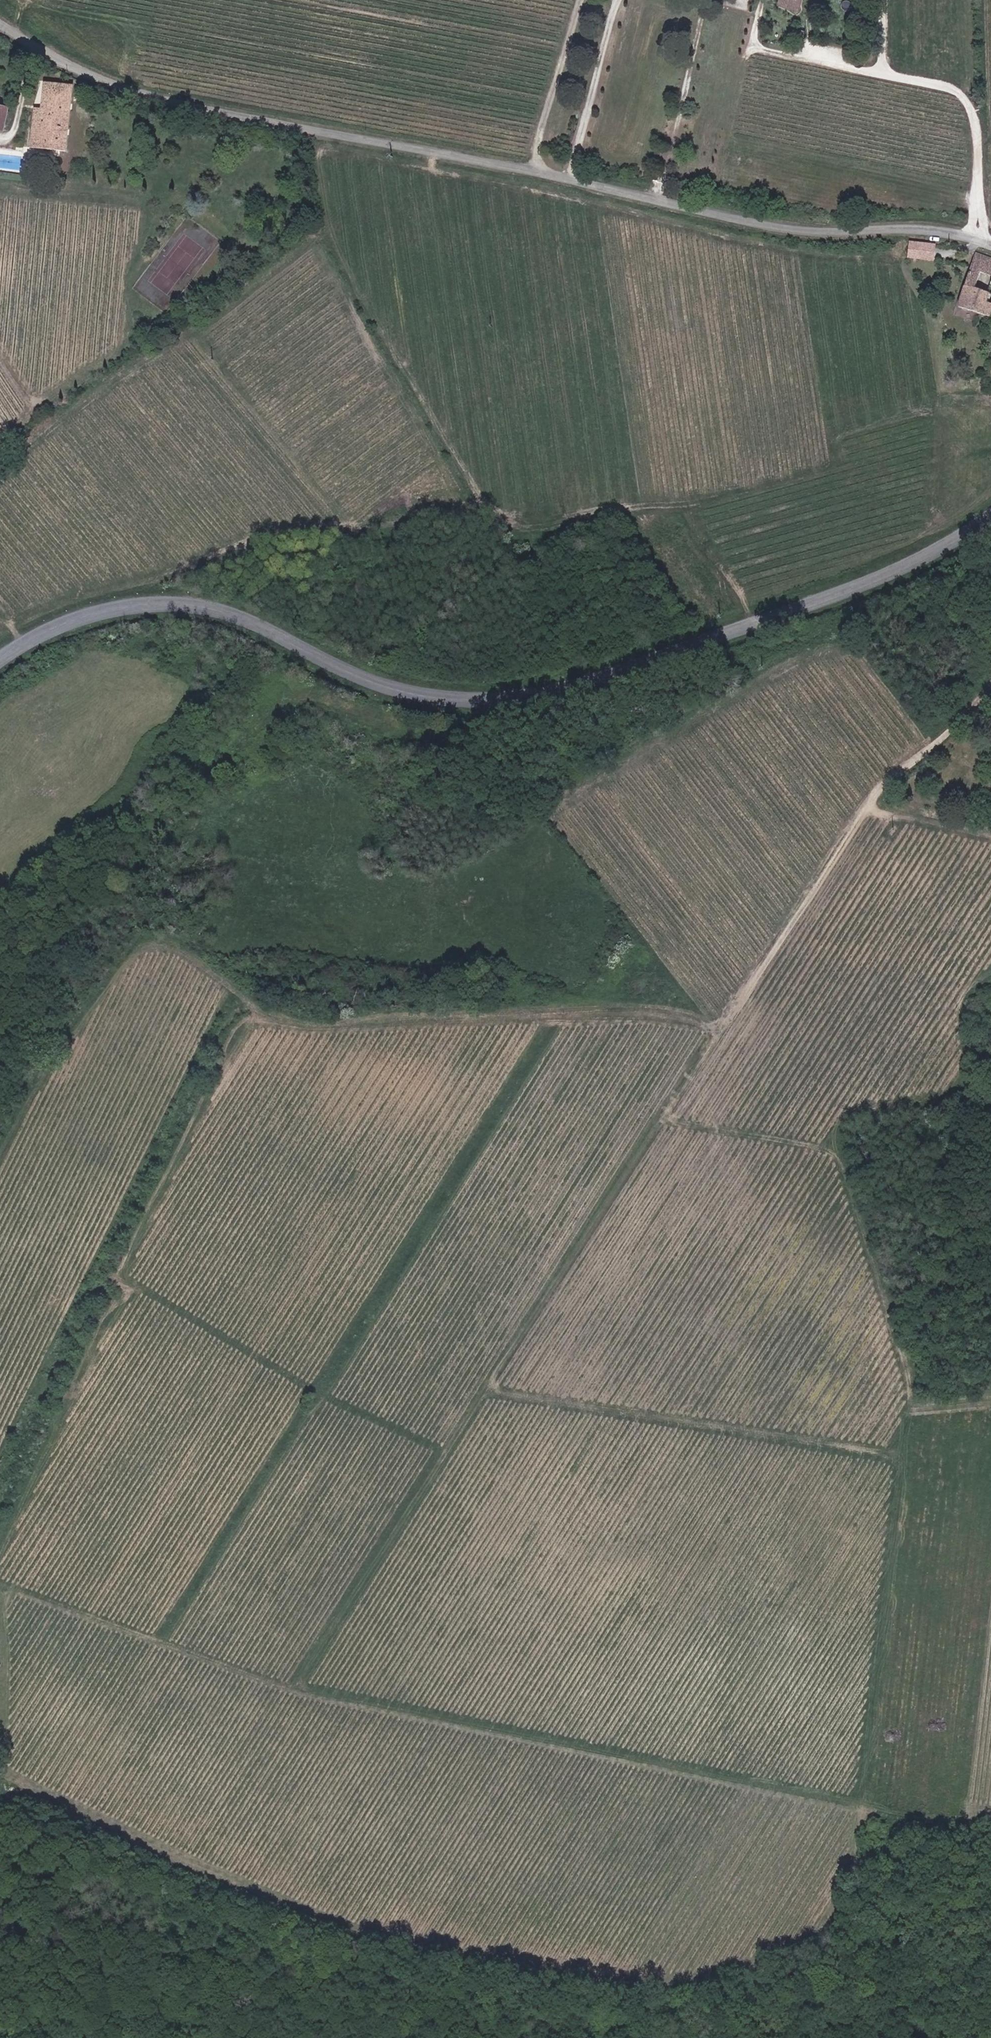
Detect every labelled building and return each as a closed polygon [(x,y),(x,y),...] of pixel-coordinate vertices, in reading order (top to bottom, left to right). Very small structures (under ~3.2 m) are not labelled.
[(804,9),(806,0),(783,0),(782,4),(804,9)] [(41,109),(41,117),(38,147),(72,152),(77,87),(51,84),(48,110),(41,109)] [(0,107),(0,127),(8,129),(12,110),(0,107)] [(935,249),(908,246),(906,260),(933,263),(935,249)] [(955,307),(986,317),(989,306),(985,305),(981,304),(985,293),(990,274),(990,261),(972,255),(960,292),(955,307)] [(866,1823),(866,1825),(867,1826),(869,1828),(871,1828),(873,1828),(875,1827),(877,1825),(877,1823),(877,1821),(876,1819),(874,1818),(872,1817),(869,1818),(868,1819),(866,1821),(866,1823)]
